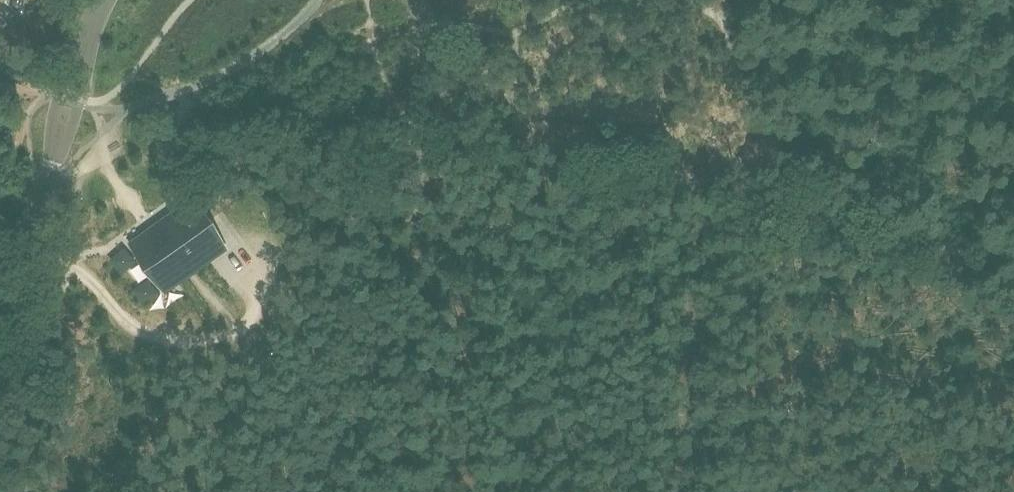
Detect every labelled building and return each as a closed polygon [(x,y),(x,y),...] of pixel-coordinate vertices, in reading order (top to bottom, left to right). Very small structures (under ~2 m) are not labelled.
[(191,204),(135,244),(165,286),(221,246),(191,204)]
